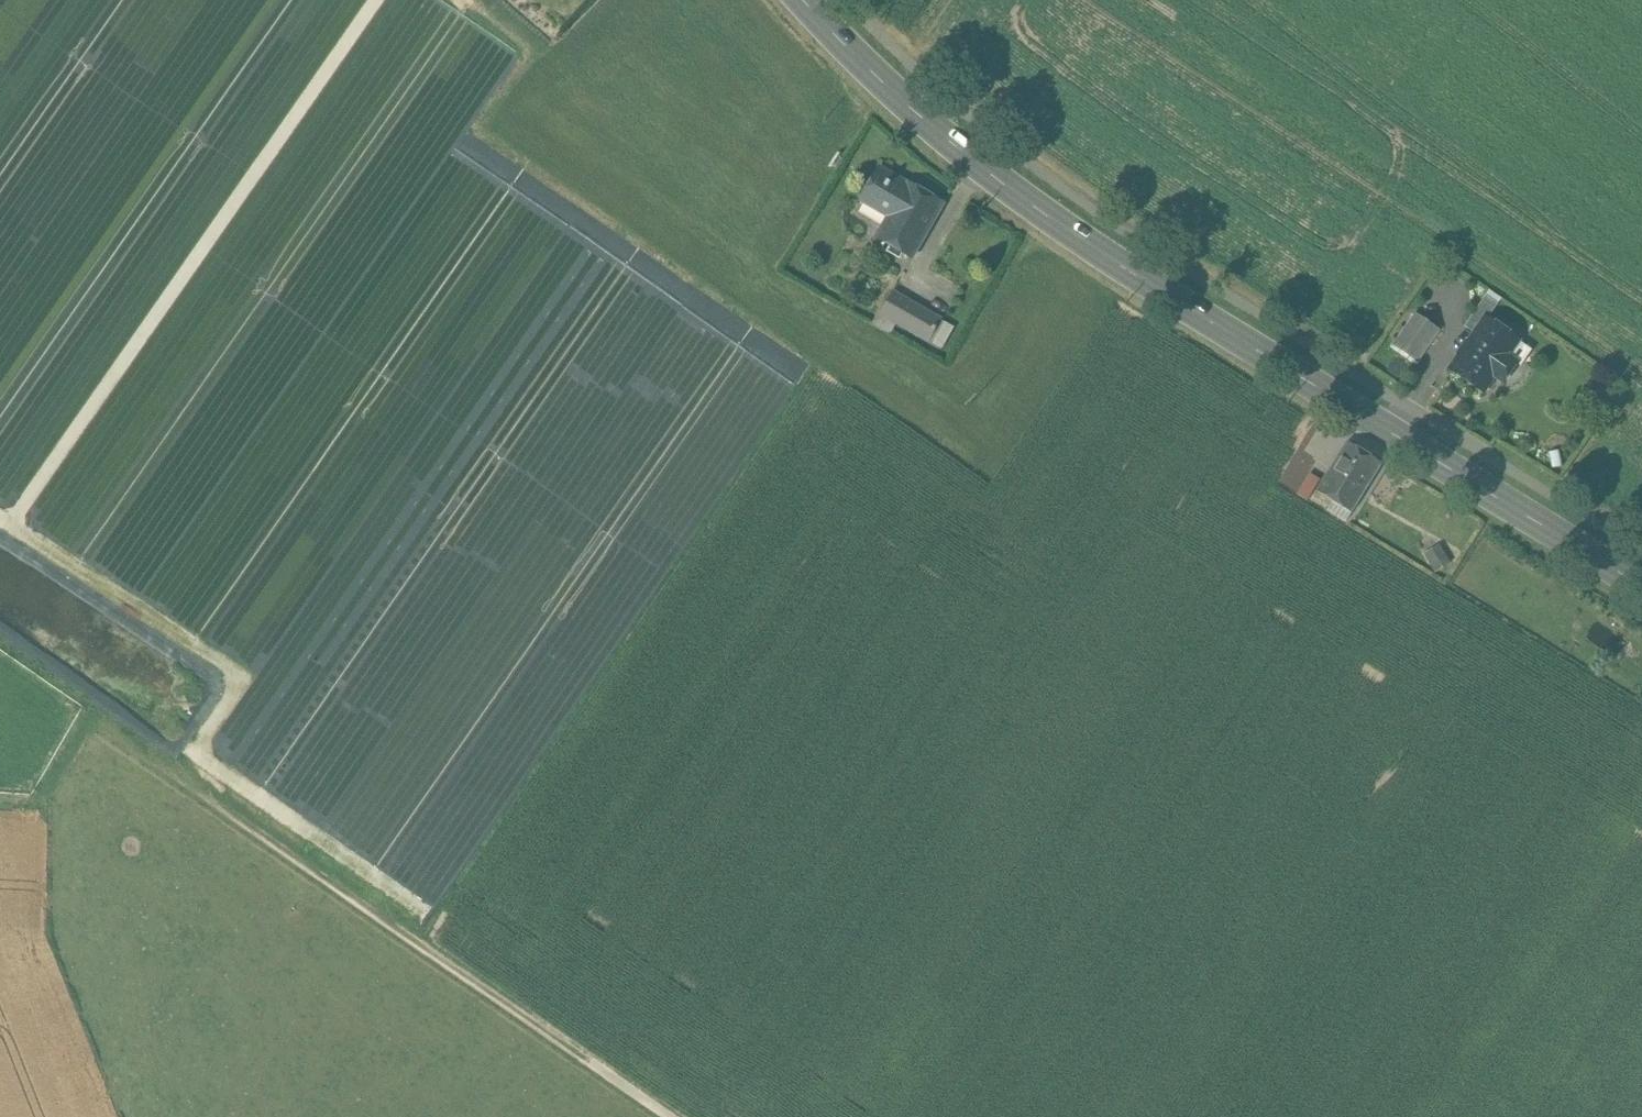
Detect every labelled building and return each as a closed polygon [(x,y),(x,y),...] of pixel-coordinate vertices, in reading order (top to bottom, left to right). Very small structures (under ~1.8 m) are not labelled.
[(908,185),(880,169),(864,197),(892,213),(877,238),(892,247),(889,252),(900,259),(904,253),(913,259),(945,204),(909,184),(908,185)] [(894,293),(882,314),(931,342),(943,321),(894,293)] [(1487,296),(1465,327),(1476,335),(1487,319),(1488,320),(1499,305),(1487,296)] [(1417,314),(1395,345),(1418,361),(1440,330),(1417,314)] [(1476,335),(1452,370),(1484,391),(1495,375),(1504,381),(1516,363),(1507,357),(1518,341),(1488,320),(1487,319),(1476,335)] [(1382,464),(1349,443),(1318,492),(1352,513),(1382,464)] [(1315,464),(1302,456),(1284,484),(1307,499),(1317,482),(1308,476),(1315,464)]
